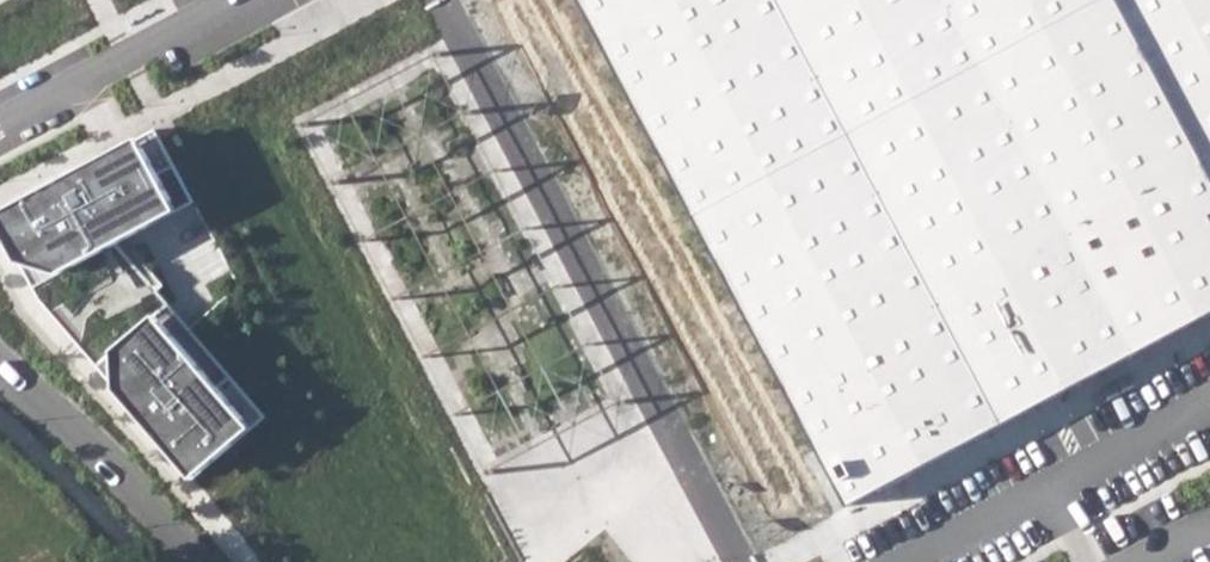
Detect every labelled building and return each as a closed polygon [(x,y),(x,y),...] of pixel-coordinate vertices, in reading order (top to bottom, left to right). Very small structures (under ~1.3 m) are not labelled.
[(817,503),(1209,319),(1209,0),(562,0),(817,503)] [(0,219),(0,231),(18,267),(62,273),(179,214),(144,146),(0,219)] [(165,320),(117,354),(118,392),(191,483),(253,431),(165,320)]
